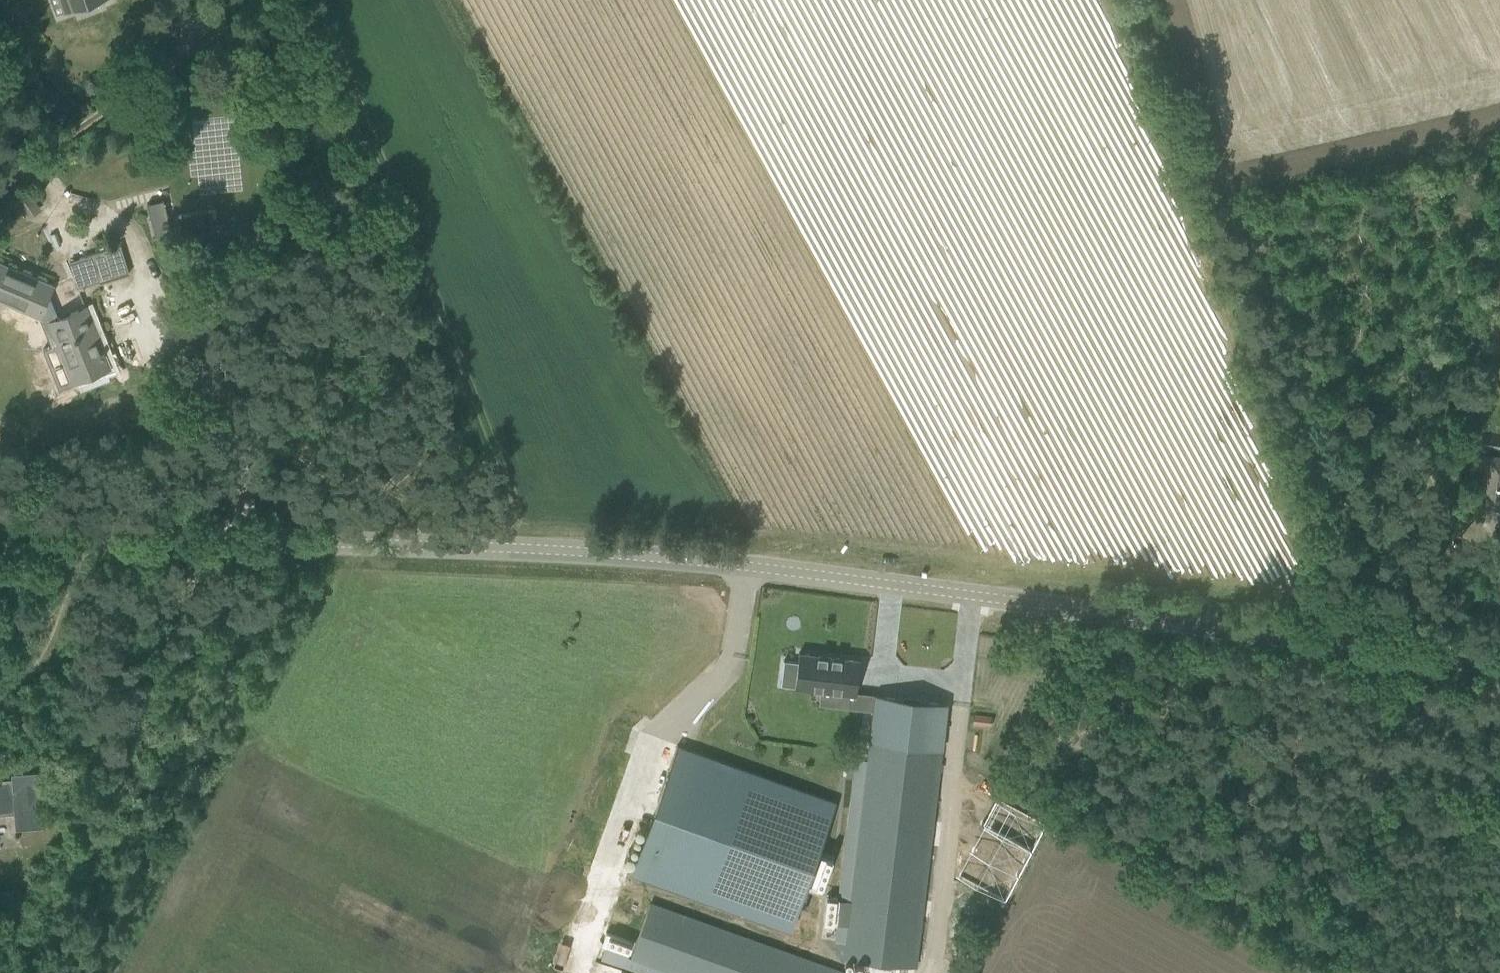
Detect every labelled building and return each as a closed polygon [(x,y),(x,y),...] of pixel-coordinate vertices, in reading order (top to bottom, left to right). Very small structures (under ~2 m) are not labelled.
[(28,218),(42,207),(31,193),(17,204),(28,218)] [(163,200),(148,204),(155,235),(171,231),(163,200)] [(129,274),(120,245),(80,257),(89,286),(129,274)] [(53,340),(56,339),(73,381),(108,367),(103,354),(105,353),(86,307),(59,318),(48,293),(52,285),(0,262),(0,299),(39,316),(39,315),(45,317),(47,323),(46,323),(53,340)] [(1499,449),(1499,443),(1499,434),(1483,432),(1482,446),(1499,449)] [(1499,511),(1499,454),(1482,452),(1474,507),(1499,511)] [(799,652),(798,661),(784,660),(781,685),(856,694),(860,660),(799,652)] [(823,922),(837,924),(835,940),(839,941),(844,942),(842,958),(871,962),(870,972),(907,972),(908,966),(914,967),(945,723),(947,704),(876,695),(874,711),(868,760),(855,758),(854,765),(837,895),(837,899),(826,897),(823,922)] [(677,745),(631,873),(791,930),(806,887),(820,892),(834,853),(820,848),(837,802),(677,745)] [(41,767),(12,769),(13,781),(0,782),(0,810),(16,809),(17,824),(37,822),(45,822),(41,767)] [(994,797),(979,823),(1029,851),(1044,825),(994,797)] [(600,958),(641,972),(841,972),(650,904),(630,957),(627,956),(631,943),(609,935),(600,958)]
